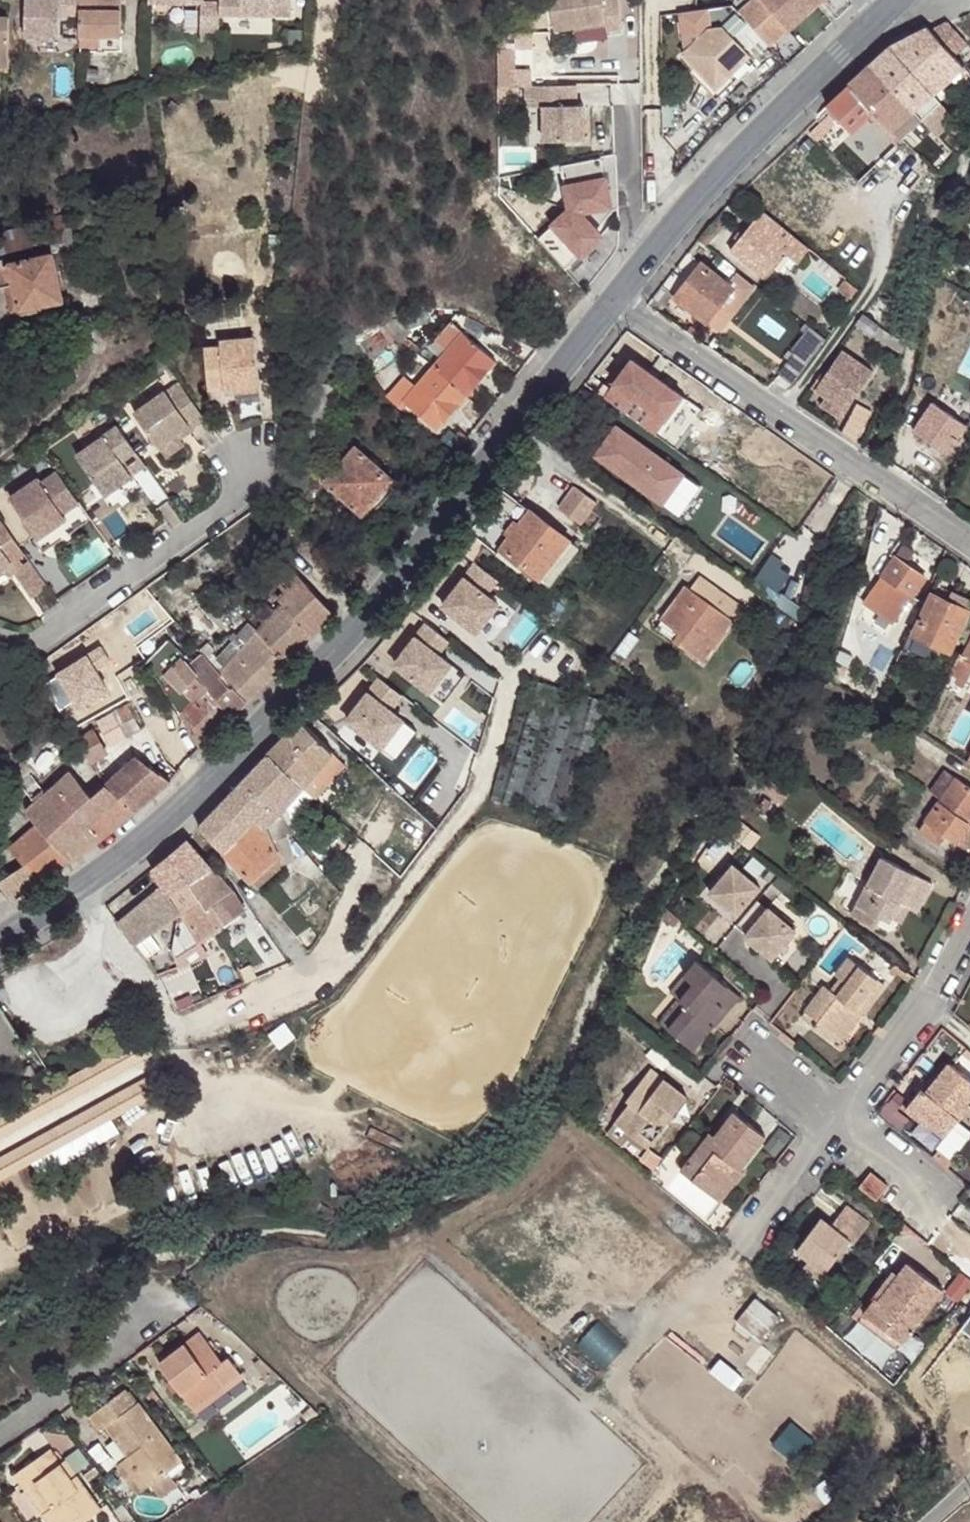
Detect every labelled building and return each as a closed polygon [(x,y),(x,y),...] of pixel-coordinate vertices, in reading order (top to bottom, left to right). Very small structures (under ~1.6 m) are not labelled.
[(25,36),(60,38),(60,20),(79,21),(80,0),(26,0),(25,36)] [(79,21),(79,36),(101,36),(122,36),(122,0),(80,0),(79,21)] [(220,5),(220,15),(291,16),(291,0),(220,0),(220,5)] [(553,29),(575,25),(604,22),(605,29),(621,27),(618,0),(549,0),(553,29)] [(771,46),(821,0),(751,0),(739,11),(751,24),(760,34),(771,46)] [(220,5),(201,5),(201,33),(219,34),(220,15),(220,5)] [(707,8),(681,12),(686,43),(690,48),(685,53),(718,88),(752,55),(745,49),(760,34),(751,24),(739,11),(733,5),(708,9),(707,8)] [(8,68),(9,16),(0,16),(0,68),(8,68)] [(604,22),(575,25),(576,33),(605,29),(604,22)] [(891,46),(933,92),(942,85),(953,76),(965,67),(931,29),(929,27),(891,46)] [(872,64),(913,111),(933,92),(891,46),(872,64)] [(514,47),(497,47),(497,84),(515,84),(514,47)] [(893,131),(900,139),(921,120),(913,111),(872,64),(849,85),(873,112),(892,132),(893,131)] [(960,85),(953,76),(942,85),(949,94),(960,85)] [(575,83),(525,84),(525,104),(543,104),(544,138),(584,139),(583,103),(575,103),(575,83)] [(849,85),(827,105),(840,121),(852,133),(873,112),(849,85)] [(913,111),(921,120),(936,136),(955,118),(933,92),(913,111)] [(823,109),(837,124),(840,121),(827,105),(823,109)] [(789,144),(796,151),(810,137),(803,131),(789,144)] [(825,147),(813,135),(810,137),(796,151),(809,164),(825,147)] [(615,152),(561,163),(569,206),(538,236),(566,265),(601,233),(595,227),(612,207),(618,205),(615,152)] [(748,199),(739,192),(727,206),(736,214),(748,199)] [(730,250),(764,277),(784,252),(797,263),(810,249),(762,210),(730,250)] [(0,232),(0,253),(34,245),(33,242),(73,232),(68,215),(0,232)] [(700,235),(710,243),(716,235),(707,227),(700,235)] [(700,235),(697,239),(706,247),(710,243),(700,235)] [(687,251),(661,286),(673,296),(675,297),(702,263),(687,251)] [(6,285),(12,310),(21,309),(22,313),(43,309),(42,304),(62,300),(52,255),(4,265),(2,258),(0,259),(0,287),(6,285)] [(731,266),(724,261),(720,266),(726,272),(731,266)] [(728,283),(702,263),(675,297),(707,322),(734,288),(728,283)] [(734,288),(707,322),(721,333),(756,288),(736,272),(728,283),(734,288)] [(860,291),(844,279),(838,288),(853,300),(860,291)] [(652,299),(648,304),(660,313),(673,296),(661,286),(651,299),(652,299)] [(855,324),(879,339),(886,329),(863,314),(855,324)] [(435,341),(447,352),(463,333),(451,323),(435,341)] [(795,353),(808,363),(826,340),(810,327),(792,350),(795,353)] [(886,329),(879,339),(892,348),(902,351),(904,341),(886,329)] [(404,402),(436,429),(495,361),(463,333),(447,352),(416,388),(404,402)] [(259,390),(255,341),(220,343),(220,348),(204,350),(208,391),(224,389),(224,394),(259,390)] [(822,371),(811,388),(825,397),(846,410),(872,371),(841,351),(825,374),(822,371)] [(779,375),(792,384),(808,363),(795,353),(779,375)] [(632,360),(604,398),(656,434),(683,397),(632,360)] [(390,390),(404,401),(416,388),(403,376),(390,390)] [(176,384),(163,393),(167,399),(180,390),(176,384)] [(163,393),(132,415),(156,449),(186,427),(190,432),(203,422),(180,390),(167,399),(163,393)] [(846,410),(825,397),(820,405),(841,419),(846,410)] [(966,425),(933,402),(913,431),(946,454),(966,425)] [(855,439),(856,440),(872,410),(857,403),(842,431),(843,432),(855,439)] [(684,474),(615,426),(594,456),(663,505),(684,474)] [(134,453),(115,427),(100,437),(101,438),(76,457),(104,497),(131,477),(120,463),(134,453)] [(393,479),(355,446),(324,482),(362,515),(393,479)] [(134,453),(120,463),(131,477),(144,467),(134,453)] [(8,498),(35,539),(63,519),(60,515),(76,503),(55,473),(39,484),(36,480),(8,498)] [(684,474),(663,505),(679,516),(700,486),(684,474)] [(558,507),(582,523),(598,502),(575,485),(558,507)] [(469,531),(482,541),(497,554),(502,548),(531,510),(503,488),(469,531)] [(502,548),(540,577),(569,540),(531,510),(502,548)] [(0,520),(0,570),(4,567),(17,558),(23,554),(0,520)] [(578,547),(569,540),(540,577),(549,585),(578,547)] [(895,556),(906,564),(914,551),(903,544),(895,556)] [(906,564),(895,556),(862,602),(893,623),(925,577),(906,564)] [(17,558),(4,567),(10,576),(15,572),(13,570),(21,564),(17,558)] [(13,570),(15,572),(32,597),(47,586),(28,559),(21,564),(13,570)] [(474,563),(443,605),(477,630),(499,603),(486,594),(496,579),(474,563)] [(258,631),(286,662),(333,613),(290,567),(275,583),(286,593),(278,600),(283,604),(258,631)] [(687,585),(661,619),(680,633),(674,641),(702,661),(743,605),(701,575),(691,589),(687,585)] [(206,590),(214,601),(224,594),(215,582),(206,590)] [(933,592),(948,599),(953,589),(938,582),(933,592)] [(969,609),(969,597),(953,589),(948,599),(969,609)] [(913,634),(950,651),(969,609),(948,599),(933,592),(913,634)] [(33,667),(42,682),(142,611),(132,597),(33,667)] [(661,619),(655,628),(674,641),(680,633),(661,619)] [(237,635),(247,644),(258,631),(248,621),(237,635)] [(425,621),(394,663),(429,689),(450,662),(436,652),(446,637),(425,621)] [(203,656),(219,672),(221,670),(250,699),(286,662),(258,631),(247,644),(242,650),(231,641),(217,657),(212,652),(214,649),(208,642),(198,651),(203,656)] [(960,652),(965,654),(969,645),(969,631),(960,652)] [(917,638),(908,634),(902,649),(902,650),(910,654),(917,638)] [(965,654),(960,652),(950,673),(966,682),(969,675),(969,645),(965,654)] [(835,670),(843,676),(853,656),(840,650),(835,670)] [(208,689),(232,717),(250,699),(221,670),(219,672),(203,656),(190,669),(208,689)] [(159,680),(181,715),(193,703),(208,689),(190,669),(180,658),(159,680)] [(400,694),(377,678),(346,721),(381,747),(402,720),(388,709),(400,694)] [(232,717),(208,689),(193,703),(216,733),(232,717)] [(181,715),(201,748),(216,733),(193,703),(181,715)] [(142,731),(127,704),(95,721),(111,748),(142,731)] [(345,764),(301,721),(266,756),(302,788),(313,797),(315,799),(328,785),(345,764)] [(104,785),(134,811),(170,781),(137,757),(118,773),(95,731),(78,741),(104,785)] [(199,827),(222,851),(256,819),(264,827),(278,815),(283,823),(289,819),(282,811),(302,788),(266,756),(249,774),(230,795),(199,827)] [(930,792),(940,799),(956,776),(946,769),(930,792)] [(11,848),(22,861),(24,864),(38,881),(104,836),(134,811),(104,785),(100,789),(92,795),(72,771),(27,812),(38,825),(11,848)] [(919,830),(940,845),(946,835),(954,841),(968,822),(969,819),(969,786),(956,776),(940,799),(919,830)] [(302,788),(282,811),(289,819),(292,821),(313,797),(302,788)] [(264,827),(256,819),(222,851),(252,882),(278,859),(279,866),(295,860),(287,837),(292,835),(283,823),(278,815),(264,827)] [(728,832),(735,837),(743,824),(737,820),(728,832)] [(968,822),(954,841),(966,850),(969,844),(969,823),(968,822)] [(735,837),(748,846),(757,834),(743,824),(735,837)] [(166,889),(170,894),(211,866),(187,839),(152,868),(166,889)] [(863,892),(852,914),(874,926),(879,916),(889,921),(891,917),(900,900),(911,906),(918,909),(932,883),(882,856),(868,884),(865,882),(861,891),(863,892)] [(258,888),(279,866),(278,859),(252,882),(258,888)] [(759,886),(732,863),(709,890),(736,913),(759,886)] [(24,864),(0,880),(0,885),(11,899),(38,881),(24,864)] [(176,917),(194,946),(246,910),(232,890),(211,866),(170,894),(181,912),(176,917)] [(181,912),(161,886),(118,922),(135,945),(176,917),(181,912)] [(911,906),(900,900),(891,917),(902,923),(911,906)] [(794,929),(767,906),(744,934),(771,957),(794,929)] [(814,1025),(830,1039),(855,1009),(856,1010),(880,979),(848,956),(835,974),(846,982),(837,994),(825,984),(805,1010),(818,1020),(814,1025)] [(668,1028),(693,1049),(713,1026),(708,1021),(720,1006),(727,1011),(740,995),(697,959),(685,974),(694,982),(680,1000),(687,1006),(668,1028)] [(685,974),(670,991),(680,1000),(694,982),(685,974)] [(839,1045),(886,984),(880,979),(856,1010),(855,1009),(830,1039),(839,1045)] [(687,1006),(680,1000),(661,1022),(668,1028),(687,1006)] [(29,1050),(0,1005),(0,1070),(29,1050)] [(708,1021),(713,1026),(727,1011),(720,1006),(708,1021)] [(805,1010),(802,1015),(814,1025),(818,1020),(805,1010)] [(172,1077),(162,1060),(0,1154),(0,1177),(172,1077)] [(908,1105),(929,1122),(926,1126),(943,1139),(969,1105),(969,1079),(949,1063),(936,1079),(926,1092),(921,1088),(908,1105)] [(645,1145),(647,1147),(688,1096),(651,1067),(626,1099),(630,1102),(615,1121),(632,1135),(645,1145)] [(931,1076),(921,1088),(926,1092),(936,1079),(931,1076)] [(929,1122),(908,1105),(905,1109),(926,1126),(929,1122)] [(681,1169),(720,1200),(743,1170),(740,1167),(765,1135),(734,1111),(714,1137),(709,1133),(692,1156),(688,1153),(680,1163),(684,1166),(681,1169)] [(615,1122),(605,1133),(623,1146),(628,1139),(632,1135),(615,1122)] [(645,1145),(632,1135),(628,1139),(641,1150),(645,1145)] [(662,1155),(653,1148),(645,1158),(655,1165),(662,1155)] [(888,1185),(871,1171),(858,1187),(876,1201),(888,1185)] [(796,1249),(809,1260),(805,1265),(821,1278),(850,1239),(854,1243),(869,1222),(847,1204),(837,1217),(845,1224),(838,1234),(829,1227),(819,1220),(796,1249)] [(837,1217),(829,1227),(838,1234),(845,1224),(837,1217)] [(912,1229),(904,1223),(899,1231),(906,1236),(912,1229)] [(864,1313),(881,1326),(885,1320),(906,1337),(942,1289),(908,1263),(898,1275),(879,1300),(877,1297),(864,1313)] [(877,1297),(879,1300),(898,1275),(892,1270),(873,1294),(877,1297)] [(859,1320),(876,1333),(881,1326),(864,1313),(859,1320)] [(896,1349),(906,1337),(885,1320),(881,1326),(876,1333),(896,1349)] [(222,1361),(200,1331),(159,1362),(195,1409),(242,1375),(228,1356),(222,1361)] [(159,1397),(149,1384),(142,1390),(152,1403),(159,1397)] [(135,1403),(125,1388),(88,1415),(100,1429),(105,1425),(128,1455),(150,1484),(168,1471),(182,1461),(138,1401),(135,1403)] [(50,1448),(15,1473),(50,1521),(71,1521),(78,1517),(81,1521),(84,1521),(101,1510),(76,1475),(71,1478),(60,1462),(50,1448)] [(128,1455),(119,1461),(142,1491),(150,1484),(128,1455)] [(66,1458),(60,1462),(71,1478),(76,1475),(77,1474),(66,1458)] [(178,1484),(168,1471),(150,1484),(160,1497),(178,1484)]
